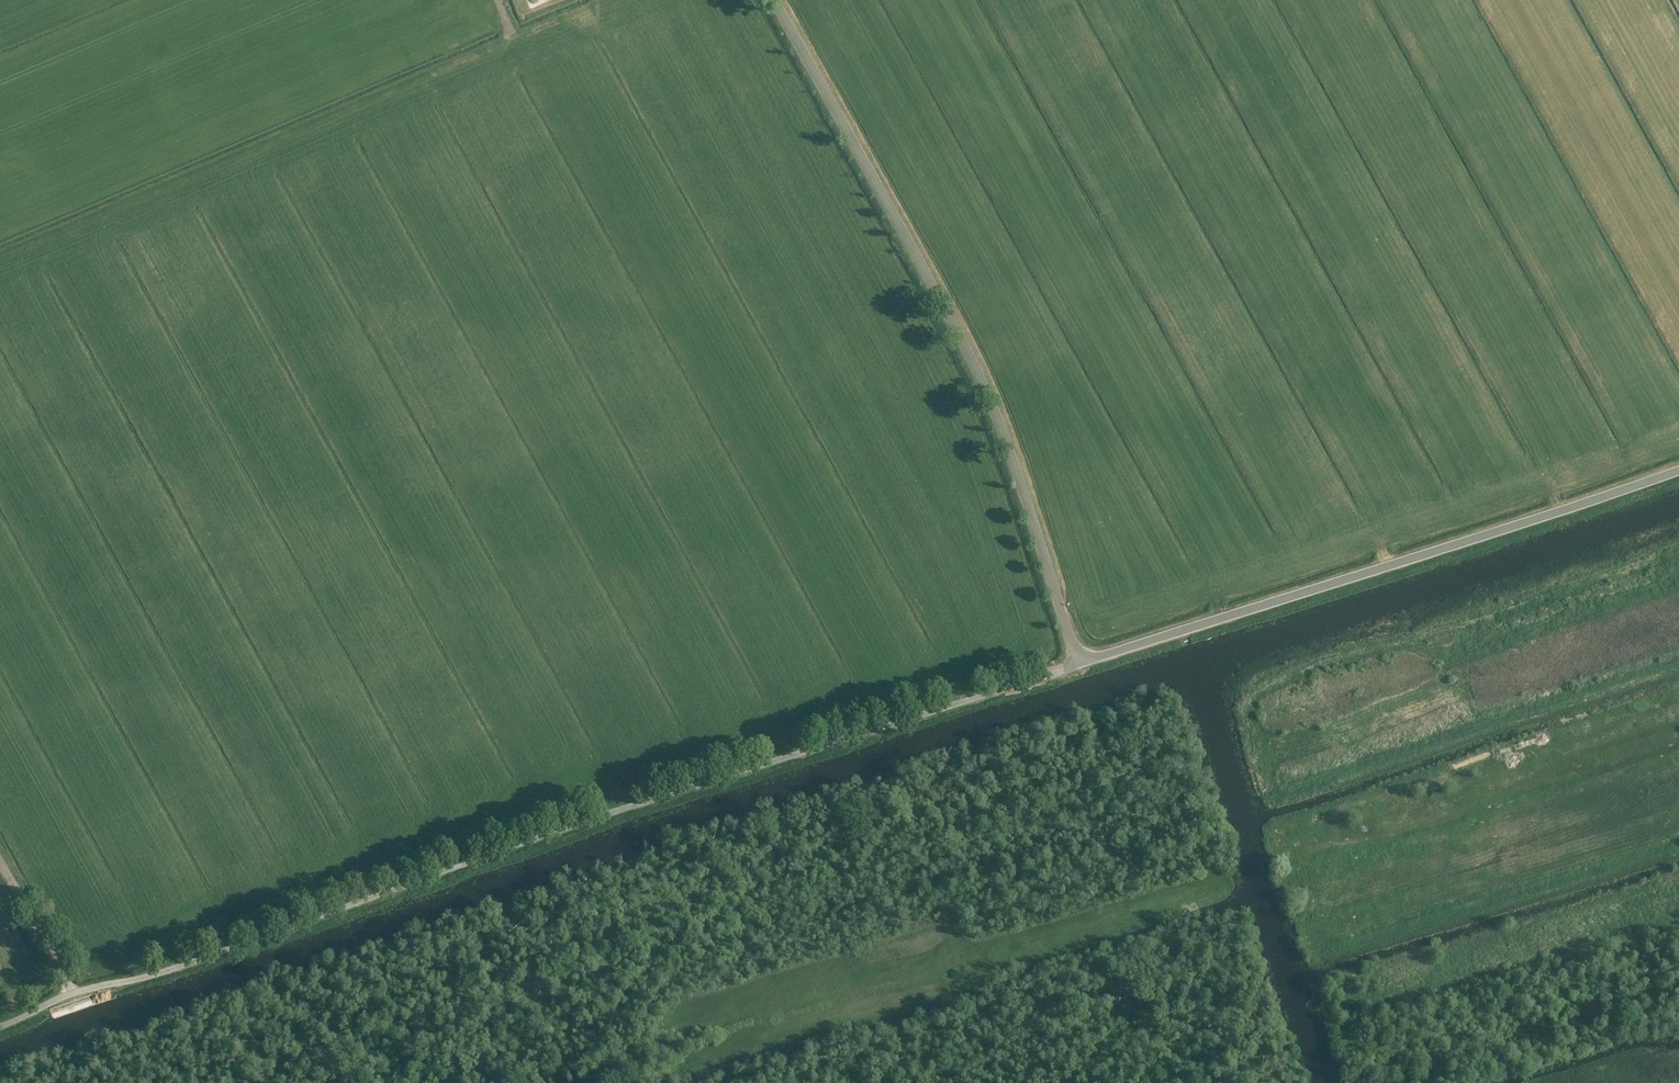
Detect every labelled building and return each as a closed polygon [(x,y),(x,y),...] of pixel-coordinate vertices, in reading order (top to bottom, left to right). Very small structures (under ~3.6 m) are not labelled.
[(501,18),(512,15),(507,0),(495,0),(501,18)]
